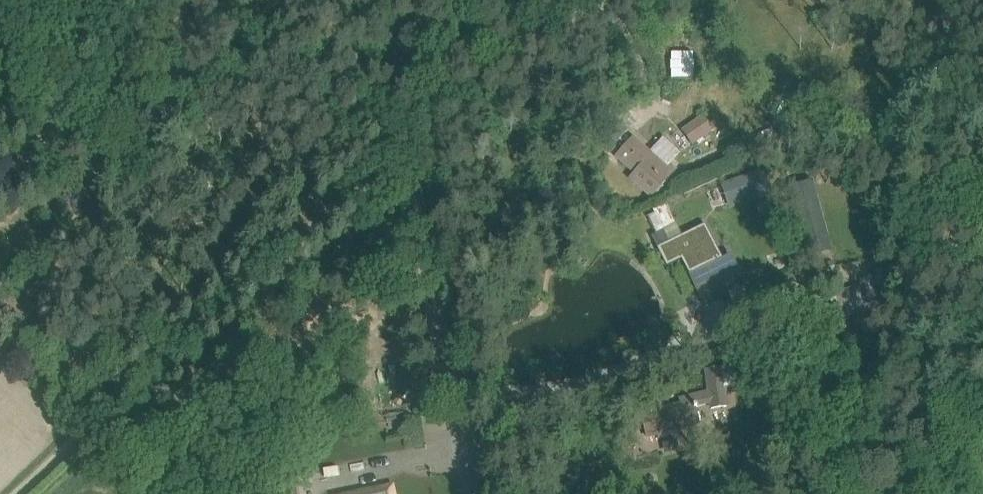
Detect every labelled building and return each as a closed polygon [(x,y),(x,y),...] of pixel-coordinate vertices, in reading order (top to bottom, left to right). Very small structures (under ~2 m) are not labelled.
[(686,49),(672,49),(672,65),(686,65),(686,49)] [(797,93),(812,100),(817,90),(801,83),(797,93)] [(701,113),(681,129),(695,146),(715,130),(701,113)] [(609,134),(616,141),(623,134),(616,127),(609,134)] [(633,138),(630,141),(617,156),(635,173),(631,178),(652,196),(676,169),(671,165),(668,169),(633,138)] [(751,172),(741,176),(749,198),(765,192),(768,191),(760,169),(751,172)] [(792,192),(806,247),(829,241),(814,186),(792,192)] [(668,237),(660,222),(651,226),(659,242),(668,237)] [(681,259),(700,300),(743,279),(730,254),(722,258),(719,251),(705,223),(657,246),(657,248),(667,266),(681,259)] [(647,436),(666,431),(699,422),(695,406),(711,402),(712,407),(727,406),(724,386),(734,385),(732,366),(707,370),(710,390),(680,398),(681,404),(654,412),(654,410),(652,410),(651,406),(629,412),(632,424),(643,421),(647,436)] [(320,387),(318,393),(325,396),(328,390),(320,387)] [(258,464),(236,469),(239,479),(257,474),(260,474),(260,473),(258,464)] [(282,493),(306,493),(301,468),(278,473),(282,493)] [(351,493),(395,493),(393,486),(351,493)]
